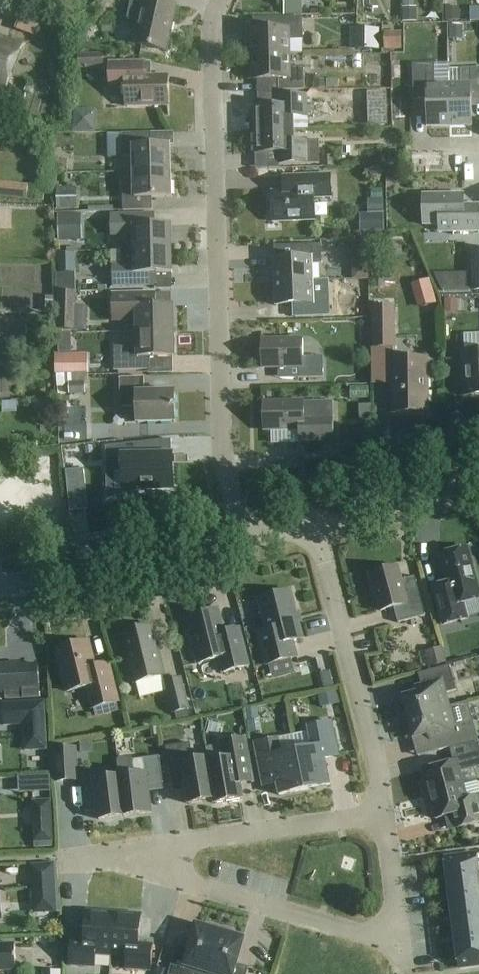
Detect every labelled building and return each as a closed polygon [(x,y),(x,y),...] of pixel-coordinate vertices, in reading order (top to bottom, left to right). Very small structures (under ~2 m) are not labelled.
[(175,6),(150,0),(130,0),(125,19),(137,22),(132,44),(165,51),(175,6)] [(17,9),(0,5),(0,31),(12,34),(17,9)] [(457,7),(444,8),(444,22),(458,22),(457,7)] [(415,8),(401,8),(402,22),(415,22),(415,8)] [(252,53),(287,52),(287,39),(299,38),(299,16),(276,17),(276,28),(251,29),(252,53)] [(448,27),(448,40),(461,40),(461,27),(448,27)] [(378,51),(379,29),(351,28),(350,50),(378,51)] [(384,51),(402,51),(401,33),(384,33),(384,51)] [(4,90),(21,46),(0,39),(0,89),(4,90)] [(287,52),(252,53),(252,79),(277,78),(278,89),(300,89),(300,66),(288,67),(287,52)] [(78,70),(104,69),(103,55),(78,56),(78,70)] [(124,89),(125,107),(166,106),(167,106),(166,76),(151,77),(143,77),(142,63),(108,64),(109,90),(124,89)] [(448,127),(447,86),(435,86),(435,64),(412,65),(412,101),(426,101),(426,127),(448,127)] [(448,127),(471,126),(470,106),(478,106),(478,69),(448,70),(449,86),(447,86),(448,127)] [(323,80),(312,81),(313,89),(324,89),(323,80)] [(376,127),(392,126),(390,91),(375,91),(376,127)] [(254,129),(292,128),(292,117),(304,116),(303,94),(276,95),(277,107),(253,107),(254,129)] [(16,109),(0,104),(0,117),(12,121),(16,109)] [(90,128),(90,106),(71,106),(71,127),(90,128)] [(292,128),(254,129),(254,151),(277,150),(277,162),(316,161),(316,139),(293,139),(292,128)] [(102,156),(118,156),(118,131),(103,131),(102,156)] [(150,148),(149,134),(120,135),(121,160),(132,159),(133,174),(169,173),(168,147),(150,148)] [(52,160),(52,174),(65,174),(65,160),(52,160)] [(169,173),(133,174),(133,189),(122,189),(123,212),(151,212),(151,200),(169,199),(169,173)] [(271,221),(313,220),(313,197),(330,196),(329,174),(301,174),(302,189),(270,190),(271,221)] [(27,186),(0,184),(0,198),(26,201),(27,186)] [(57,189),(57,211),(74,211),(74,189),(57,189)] [(381,190),(369,190),(370,199),(381,199),(381,190)] [(439,232),(478,232),(478,205),(462,205),(462,196),(422,196),(422,225),(439,225),(439,232)] [(370,201),(367,201),(367,215),(384,215),(383,201),(370,201)] [(77,214),(58,215),(58,242),(78,241),(77,214)] [(360,216),(361,232),(384,231),(384,215),(367,215),(360,216)] [(123,237),(123,253),(171,252),(171,227),(154,228),(154,217),(111,218),(112,237),(123,237)] [(274,280),(311,280),(310,263),(322,263),(322,244),(292,245),(292,257),(273,258),(274,280)] [(346,261),(366,260),(365,244),(345,245),(346,261)] [(58,272),(76,272),(76,252),(57,253),(58,272)] [(171,252),(123,253),(120,254),(121,268),(113,268),(113,289),(157,288),(157,276),(172,276),(171,252)] [(450,286),(461,285),(460,270),(449,271),(450,286)] [(385,289),(384,275),(371,276),(372,290),(385,289)] [(311,280),(274,280),(275,303),(294,303),(294,316),(323,315),(323,295),(312,296),(311,280)] [(72,313),(73,292),(57,292),(57,313),(72,313)] [(137,322),(137,334),(173,333),(173,309),(158,309),(158,296),(114,297),(114,323),(137,322)] [(45,298),(45,313),(55,313),(55,298),(45,298)] [(457,298),(444,298),(444,312),(457,311),(457,298)] [(373,347),(395,347),(395,306),(372,306),(373,347)] [(349,331),(348,315),(334,316),(335,332),(349,331)] [(25,338),(25,322),(0,322),(0,338),(25,338)] [(173,333),(137,334),(138,349),(118,349),(118,359),(114,359),(114,372),(149,371),(148,358),(174,358),(173,333)] [(60,352),(80,351),(79,335),(59,336),(60,352)] [(301,357),(301,338),(262,339),(262,365),(293,364),(294,377),(322,377),(322,356),(301,357)] [(478,396),(478,351),(463,351),(464,396),(478,396)] [(427,410),(427,358),(389,358),(389,379),(392,379),(392,410),(427,410)] [(68,393),(86,392),(85,379),(68,380),(68,393)] [(146,395),(145,380),(122,381),(122,410),(138,410),(138,425),(176,424),(176,394),(146,395)] [(12,400),(0,396),(0,411),(8,413),(12,400)] [(333,439),(333,417),(332,417),(332,401),(304,401),(304,400),(263,400),(263,431),(299,431),(299,438),(333,439)] [(170,476),(170,473),(170,471),(170,464),(167,464),(167,458),(157,458),(157,441),(138,443),(105,447),(102,447),(102,450),(103,470),(120,469),(121,497),(122,497),(131,495),(138,494),(138,489),(149,489),(171,488),(170,476)] [(83,470),(66,472),(68,495),(85,493),(83,470)] [(467,619),(463,604),(478,600),(478,591),(468,549),(439,557),(446,585),(433,588),(442,626),(467,619)] [(401,581),(397,568),(370,575),(380,612),(394,608),(398,624),(425,616),(414,578),(401,581)] [(266,666),(297,658),(293,642),(303,639),(291,592),(258,600),(266,632),(258,634),(266,666)] [(224,633),(218,610),(187,617),(191,633),(189,633),(197,664),(219,659),(223,673),(249,667),(239,629),(224,633)] [(134,684),(165,677),(152,626),(121,634),(134,684)] [(93,664),(87,642),(56,650),(67,693),(87,688),(93,709),(117,703),(106,660),(93,664)] [(430,665),(445,661),(441,646),(425,650),(430,665)] [(5,691),(6,698),(38,697),(38,690),(36,665),(4,667),(5,691)] [(408,719),(449,708),(445,694),(456,691),(449,666),(447,667),(418,675),(421,687),(416,688),(417,694),(403,698),(408,719)] [(172,717),(190,713),(182,679),(165,683),(172,717)] [(24,751),(47,750),(44,701),(21,702),(24,751)] [(439,752),(470,744),(465,725),(454,728),(449,708),(408,719),(414,739),(428,735),(430,741),(435,740),(439,752)] [(296,752),(304,791),(330,786),(323,755),(337,752),(337,751),(349,748),(343,722),(331,724),(331,723),(307,727),(312,749),(296,752)] [(138,744),(151,739),(146,727),(134,732),(138,744)] [(208,759),(216,804),(242,800),(239,785),(252,783),(244,739),(221,743),(224,760),(209,763),(209,759),(208,759)] [(254,744),(263,789),(277,786),(279,796),(304,791),(296,752),(281,755),(278,740),(254,744)] [(464,787),(460,773),(478,768),(478,749),(477,742),(470,744),(449,749),(453,763),(422,771),(426,785),(423,785),(426,797),(464,787)] [(216,804),(208,759),(193,762),(190,744),(166,748),(170,776),(183,774),(189,805),(214,801),(215,805),(216,804)] [(56,782),(76,781),(75,749),(55,750),(56,782)] [(119,778),(124,817),(150,814),(147,787),(162,785),(159,757),(131,761),(133,776),(119,778)] [(98,820),(124,817),(119,778),(95,781),(94,779),(81,780),(85,813),(97,811),(98,820)] [(452,816),(456,829),(478,823),(478,797),(467,800),(464,787),(426,797),(429,807),(432,807),(436,820),(452,816)] [(32,802),(34,844),(53,843),(51,801),(32,802)] [(440,862),(443,883),(473,879),(470,859),(470,858),(440,862)] [(31,866),(34,915),(58,913),(55,865),(31,866)] [(5,914),(25,914),(23,879),(4,880),(5,914)] [(473,879),(443,883),(444,895),(445,904),(476,900),(473,879)] [(476,900),(445,904),(448,925),(478,921),(476,900)] [(111,955),(114,913),(87,911),(85,941),(71,940),(70,964),(95,965),(96,953),(111,955)] [(114,913),(111,955),(126,956),(125,968),(151,969),(153,945),(139,944),(141,915),(114,913)] [(451,946),(478,942),(478,926),(478,921),(448,925),(451,946)] [(221,929),(207,925),(206,929),(196,926),(189,951),(176,947),(169,973),(193,973),(195,973),(208,973),(221,929)] [(208,973),(246,973),(247,968),(235,965),(242,939),(233,936),(234,932),(221,929),(208,973)] [(451,946),(454,967),(478,963),(478,942),(451,946)] [(16,971),(14,943),(0,944),(0,971),(16,971)] [(37,950),(37,963),(49,963),(50,950),(37,950)]
